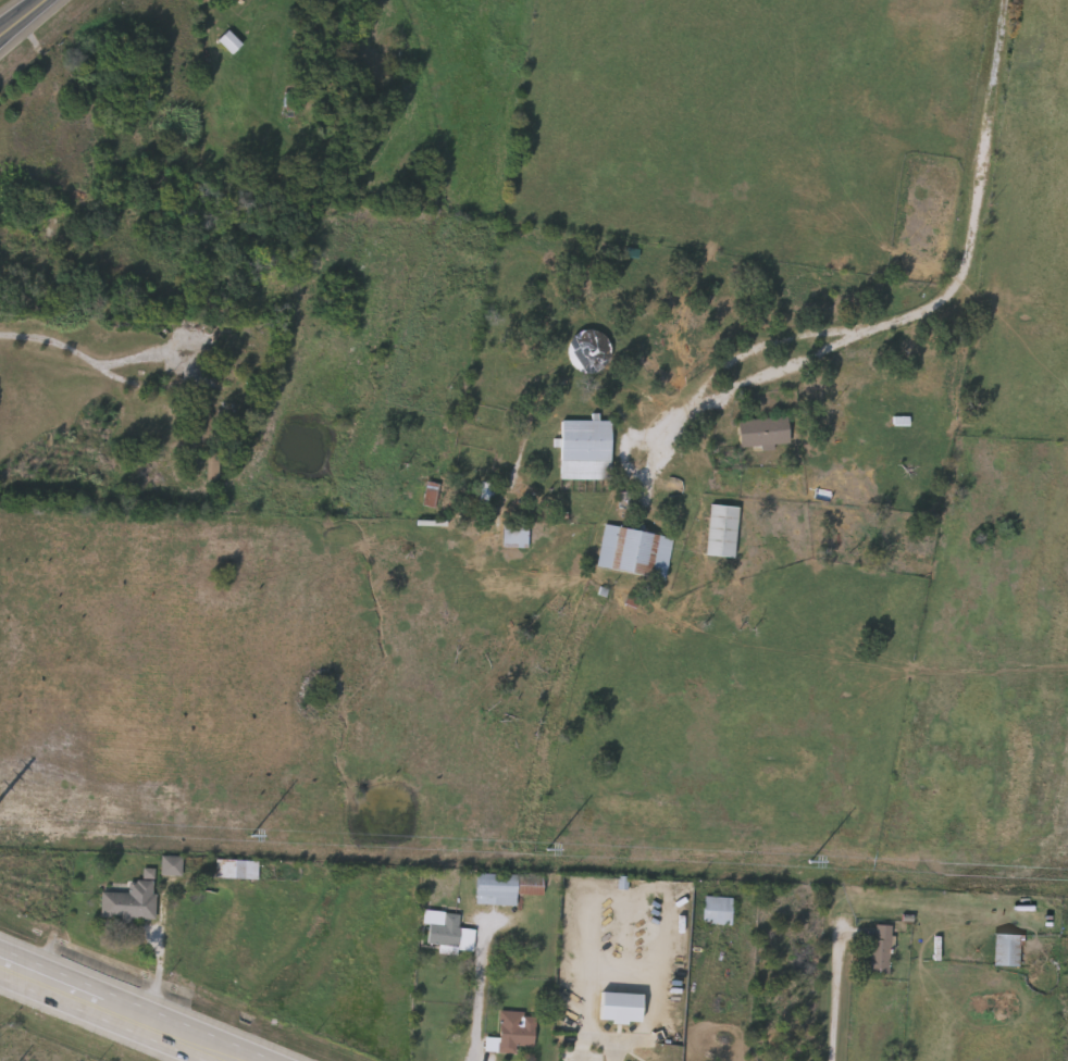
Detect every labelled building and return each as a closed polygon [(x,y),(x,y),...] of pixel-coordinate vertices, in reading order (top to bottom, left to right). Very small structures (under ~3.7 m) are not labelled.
[(285,120),(285,97),(295,97),(295,120),(285,120)] [(534,168),(519,167),(520,157),(535,158),(534,168)] [(574,373),(572,334),(604,333),(606,372),(574,373)] [(257,347),(257,367),(223,367),(223,347),(257,347)] [(788,448),(740,450),(738,423),(787,420),(788,448)] [(611,423),(611,483),(561,483),(561,421),(598,421),(598,423),(611,423)] [(219,483),(206,483),(206,457),(219,457),(219,483)] [(423,508),(427,484),(440,486),(436,510),(423,508)] [(482,505),(480,485),(490,485),(492,505),(482,505)] [(734,560),(706,558),(710,507),(738,509),(734,560)] [(504,550),(504,525),(529,525),(529,550),(504,550)] [(666,583),(597,570),(605,527),(673,539),(666,583)] [(184,858),(184,877),(163,877),(163,858),(184,858)] [(215,882),(215,862),(259,862),(259,882),(215,882)] [(101,920),(102,894),(129,895),(131,883),(144,883),(145,870),(158,870),(156,922),(101,920)] [(476,908),(477,876),(543,878),(543,898),(517,897),(517,909),(476,908)] [(704,927),(704,900),(733,900),(733,927),(704,927)] [(460,916),(459,931),(475,933),(473,953),(423,948),(426,913),(460,916)] [(890,977),(870,976),(872,927),(892,927),(890,977)] [(1022,970),(995,970),(995,936),(1022,936),(1022,970)] [(498,1040),(500,1014),(536,1016),(534,1050),(517,1049),(517,1057),(485,1054),(485,1040),(498,1040)]
